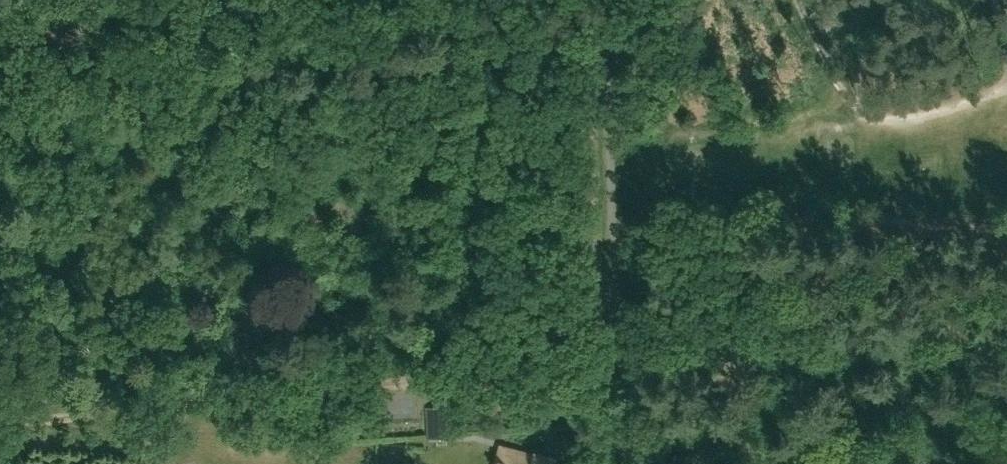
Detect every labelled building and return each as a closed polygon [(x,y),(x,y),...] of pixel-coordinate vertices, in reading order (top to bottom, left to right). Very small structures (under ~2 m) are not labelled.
[(456,422),(435,422),(435,438),(456,438),(456,422)] [(552,463),(553,458),(537,454),(536,457),(502,448),(498,463),(553,463),(552,463)]
